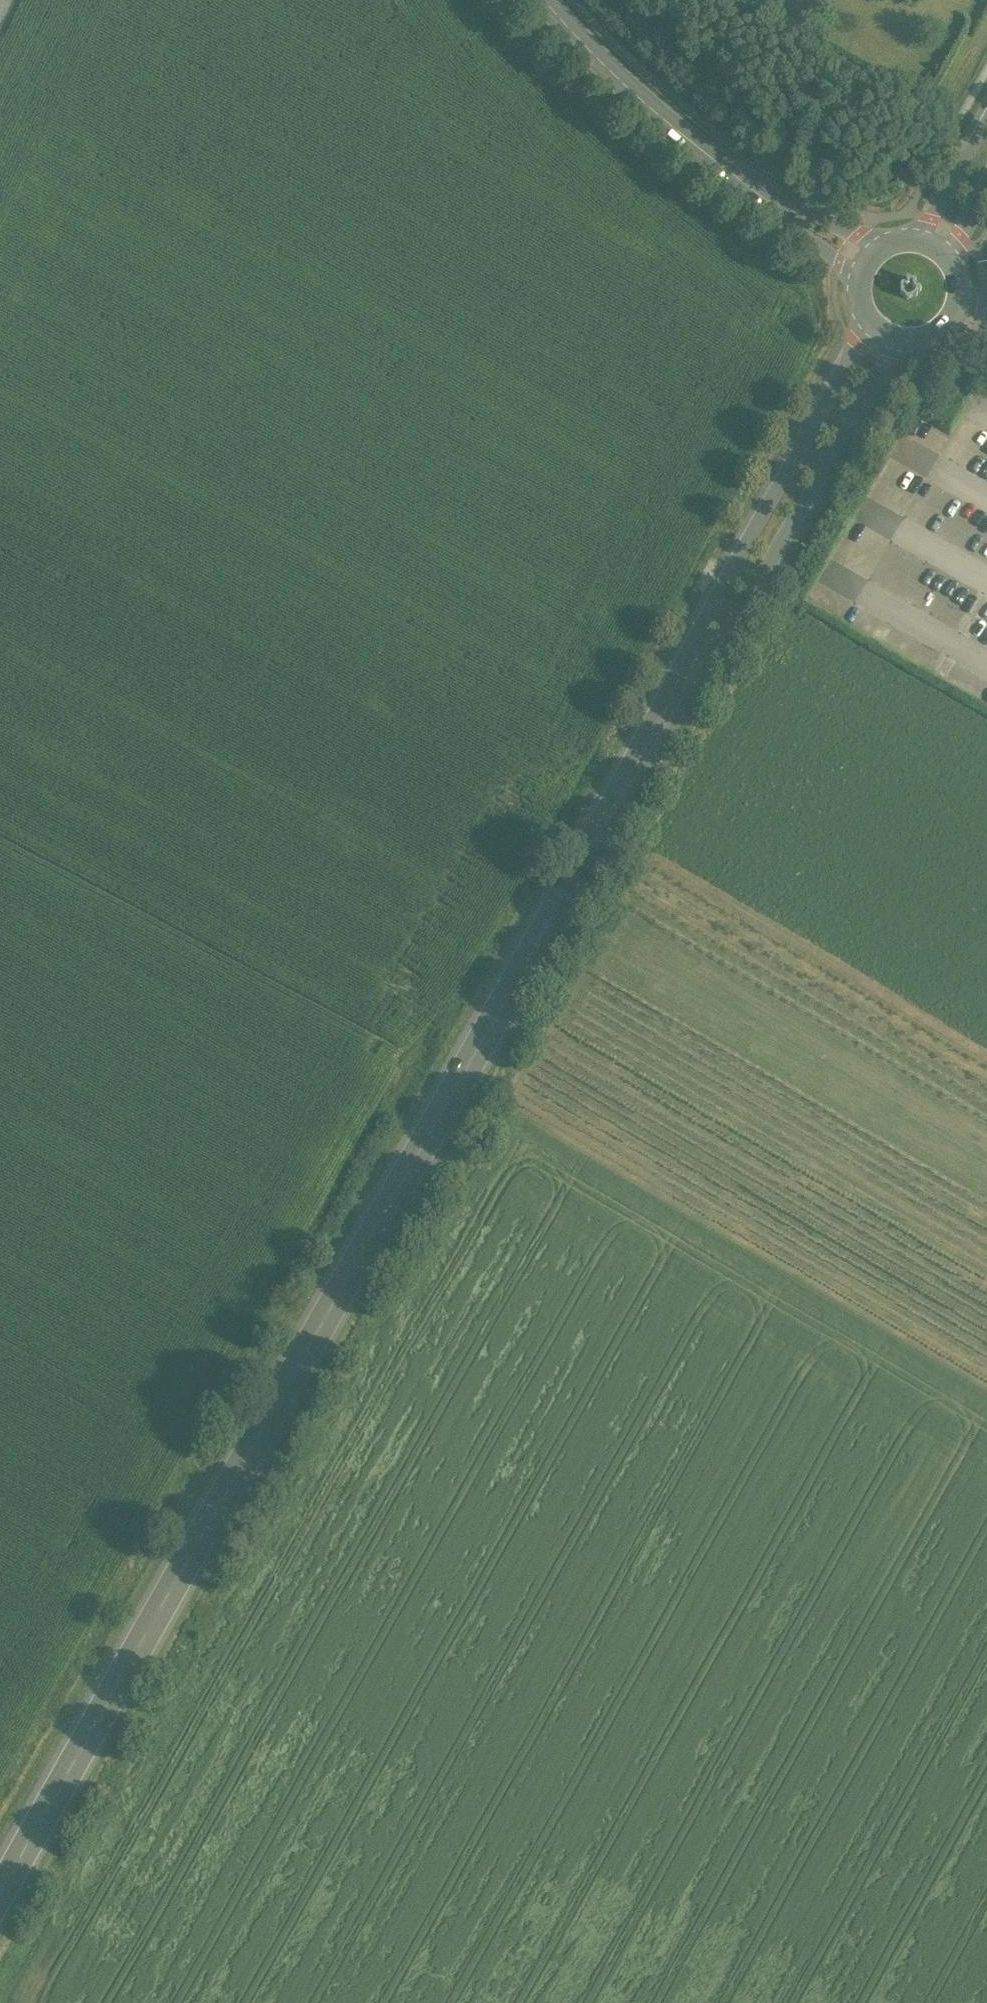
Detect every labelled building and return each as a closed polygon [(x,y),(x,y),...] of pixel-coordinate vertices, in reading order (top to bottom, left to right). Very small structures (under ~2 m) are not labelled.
[(959,592),(986,545),(986,454),(952,433),(884,547),(959,592)]
